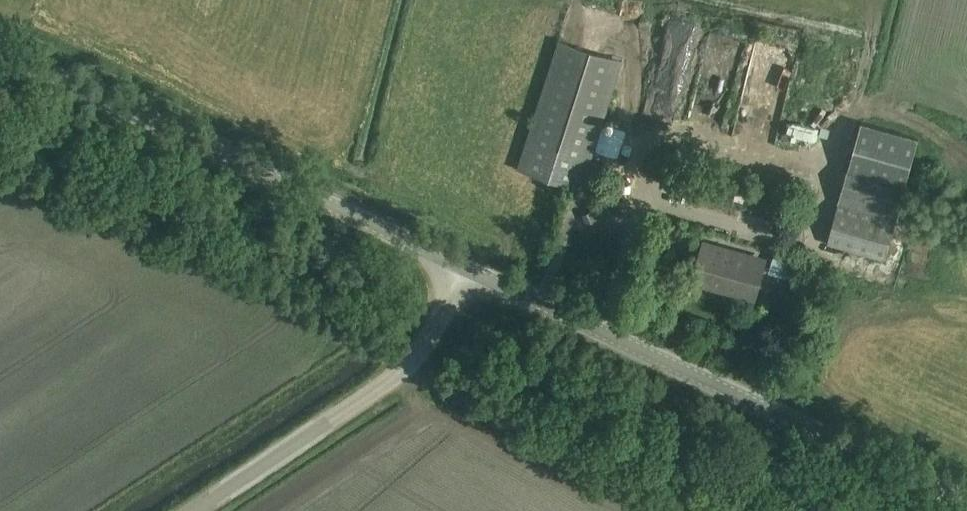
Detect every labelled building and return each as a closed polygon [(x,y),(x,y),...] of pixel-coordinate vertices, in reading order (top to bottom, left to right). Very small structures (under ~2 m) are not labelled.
[(715,93),(739,36),(716,26),(681,110),(707,120),(718,93),(715,93)] [(590,192),(599,163),(588,160),(620,59),(556,39),(516,168),(590,192)] [(810,101),(800,111),(809,119),(818,110),(810,101)] [(885,259),(919,140),(861,123),(827,242),(885,259)] [(727,180),(729,197),(740,196),(738,178),(727,180)] [(753,305),(764,266),(723,254),(724,250),(703,243),(692,283),(725,293),(724,297),(753,305)] [(776,255),(771,271),(793,278),(798,262),(776,255)]
